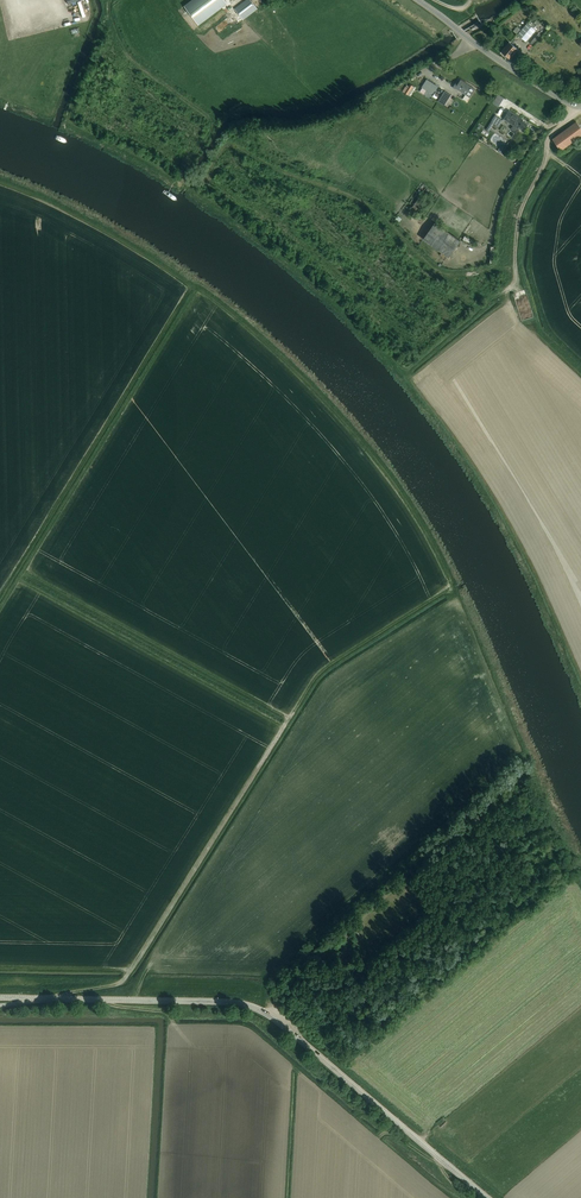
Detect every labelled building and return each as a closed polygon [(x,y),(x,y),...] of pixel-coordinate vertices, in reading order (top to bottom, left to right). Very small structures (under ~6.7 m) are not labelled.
[(227,3),(225,0),(192,0),(184,6),(199,25),(227,3)] [(252,12),(257,8),(251,0),(246,0),(235,8),(243,19),(252,12)] [(542,13),(537,18),(542,23),(546,18),(542,13)] [(526,41),(529,37),(536,30),(527,22),(517,34),(526,41)] [(540,39),(546,31),(543,28),(536,36),(540,39)] [(509,58),(517,48),(509,42),(501,52),(509,58)] [(437,86),(427,79),(422,87),(432,93),(437,86)] [(467,84),(461,80),(461,79),(459,82),(457,81),(453,87),(455,89),(456,88),(469,97),(475,89),(475,88),(474,89),(467,84),(467,83),(467,84)] [(415,87),(410,84),(408,86),(406,85),(404,89),(402,88),(401,90),(402,91),(404,92),(409,95),(415,87)] [(444,105),(451,95),(444,90),(438,101),(444,105)] [(506,115),(503,119),(513,125),(511,129),(515,132),(519,126),(523,129),(527,124),(522,121),(523,119),(515,114),(509,110),(506,115)] [(534,114),(544,121),(547,117),(536,110),(534,114)] [(499,126),(502,120),(495,115),(491,121),(494,123),(499,126)] [(491,121),(486,129),(489,131),(490,130),(492,126),(494,123),(491,121)] [(580,136),(580,127),(577,121),(552,139),(561,151),(580,136)] [(448,256),(460,240),(435,222),(423,239),(448,256)] [(469,230),(467,234),(479,239),(481,235),(469,230)] [(472,246),(475,241),(465,235),(462,241),(472,246)] [(354,933),(362,926),(359,922),(360,921),(358,919),(347,928),(350,930),(351,929),(354,933)]
